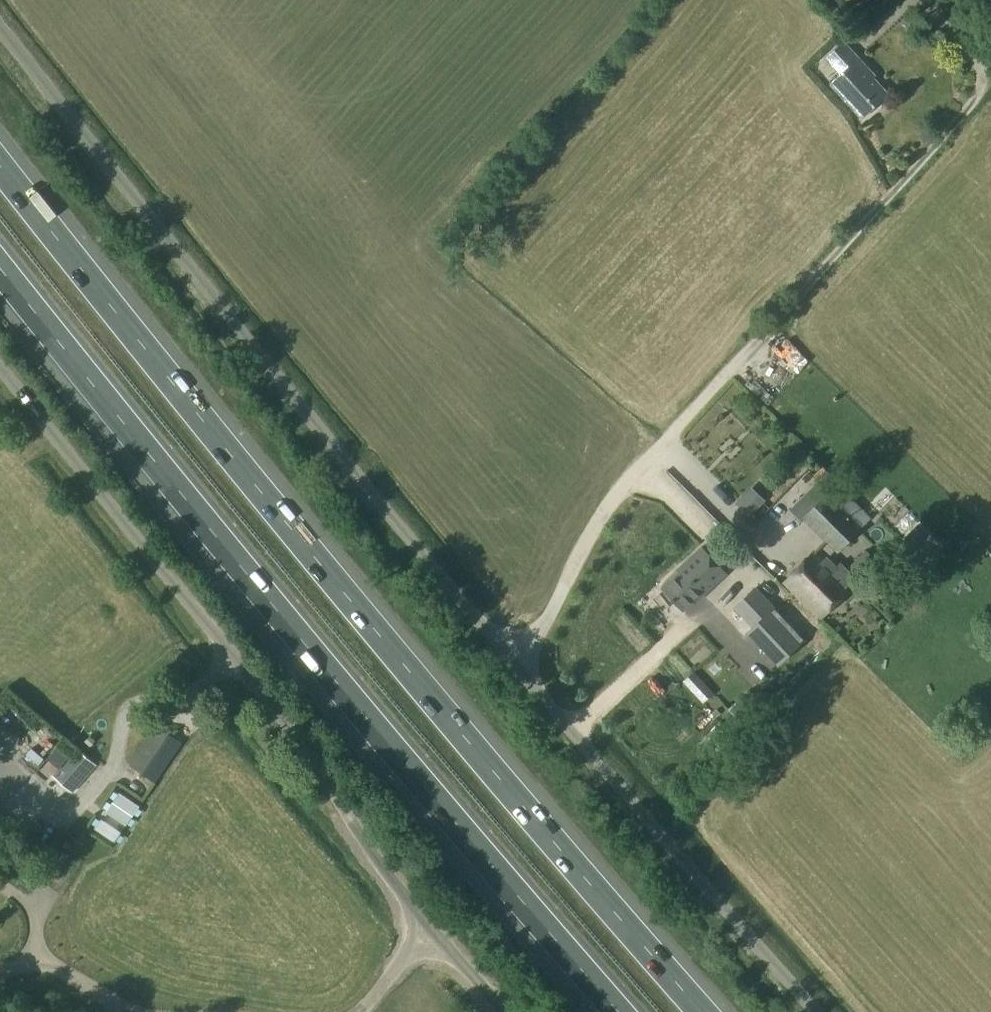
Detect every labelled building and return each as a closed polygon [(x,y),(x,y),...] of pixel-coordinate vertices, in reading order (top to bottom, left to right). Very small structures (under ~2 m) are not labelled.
[(843,44),(828,59),(841,73),(831,83),(863,117),(887,95),(872,80),(875,77),(843,44)] [(743,484),(729,500),(738,509),(753,493),(743,484)] [(823,491),(799,516),(835,552),(868,516),(841,489),(830,498),(823,491)] [(939,543),(918,521),(903,536),(924,557),(939,543)] [(712,597),(737,574),(712,547),(687,571),(689,573),(671,589),(692,611),(710,595),(712,597)] [(815,554),(783,585),(817,621),(849,590),(815,554)] [(800,643),(751,590),(732,607),(752,628),(745,634),(775,666),(800,643)] [(710,694),(701,684),(693,691),(702,702),(710,694)] [(139,750),(129,765),(154,783),(181,744),(155,725),(149,734),(139,750)] [(30,752),(52,768),(65,750),(43,734),(30,752)] [(76,749),(53,776),(72,792),(95,766),(76,749)] [(125,826),(137,808),(138,806),(118,793),(105,813),(125,826)] [(120,833),(100,819),(94,829),(114,842),(120,833)]
